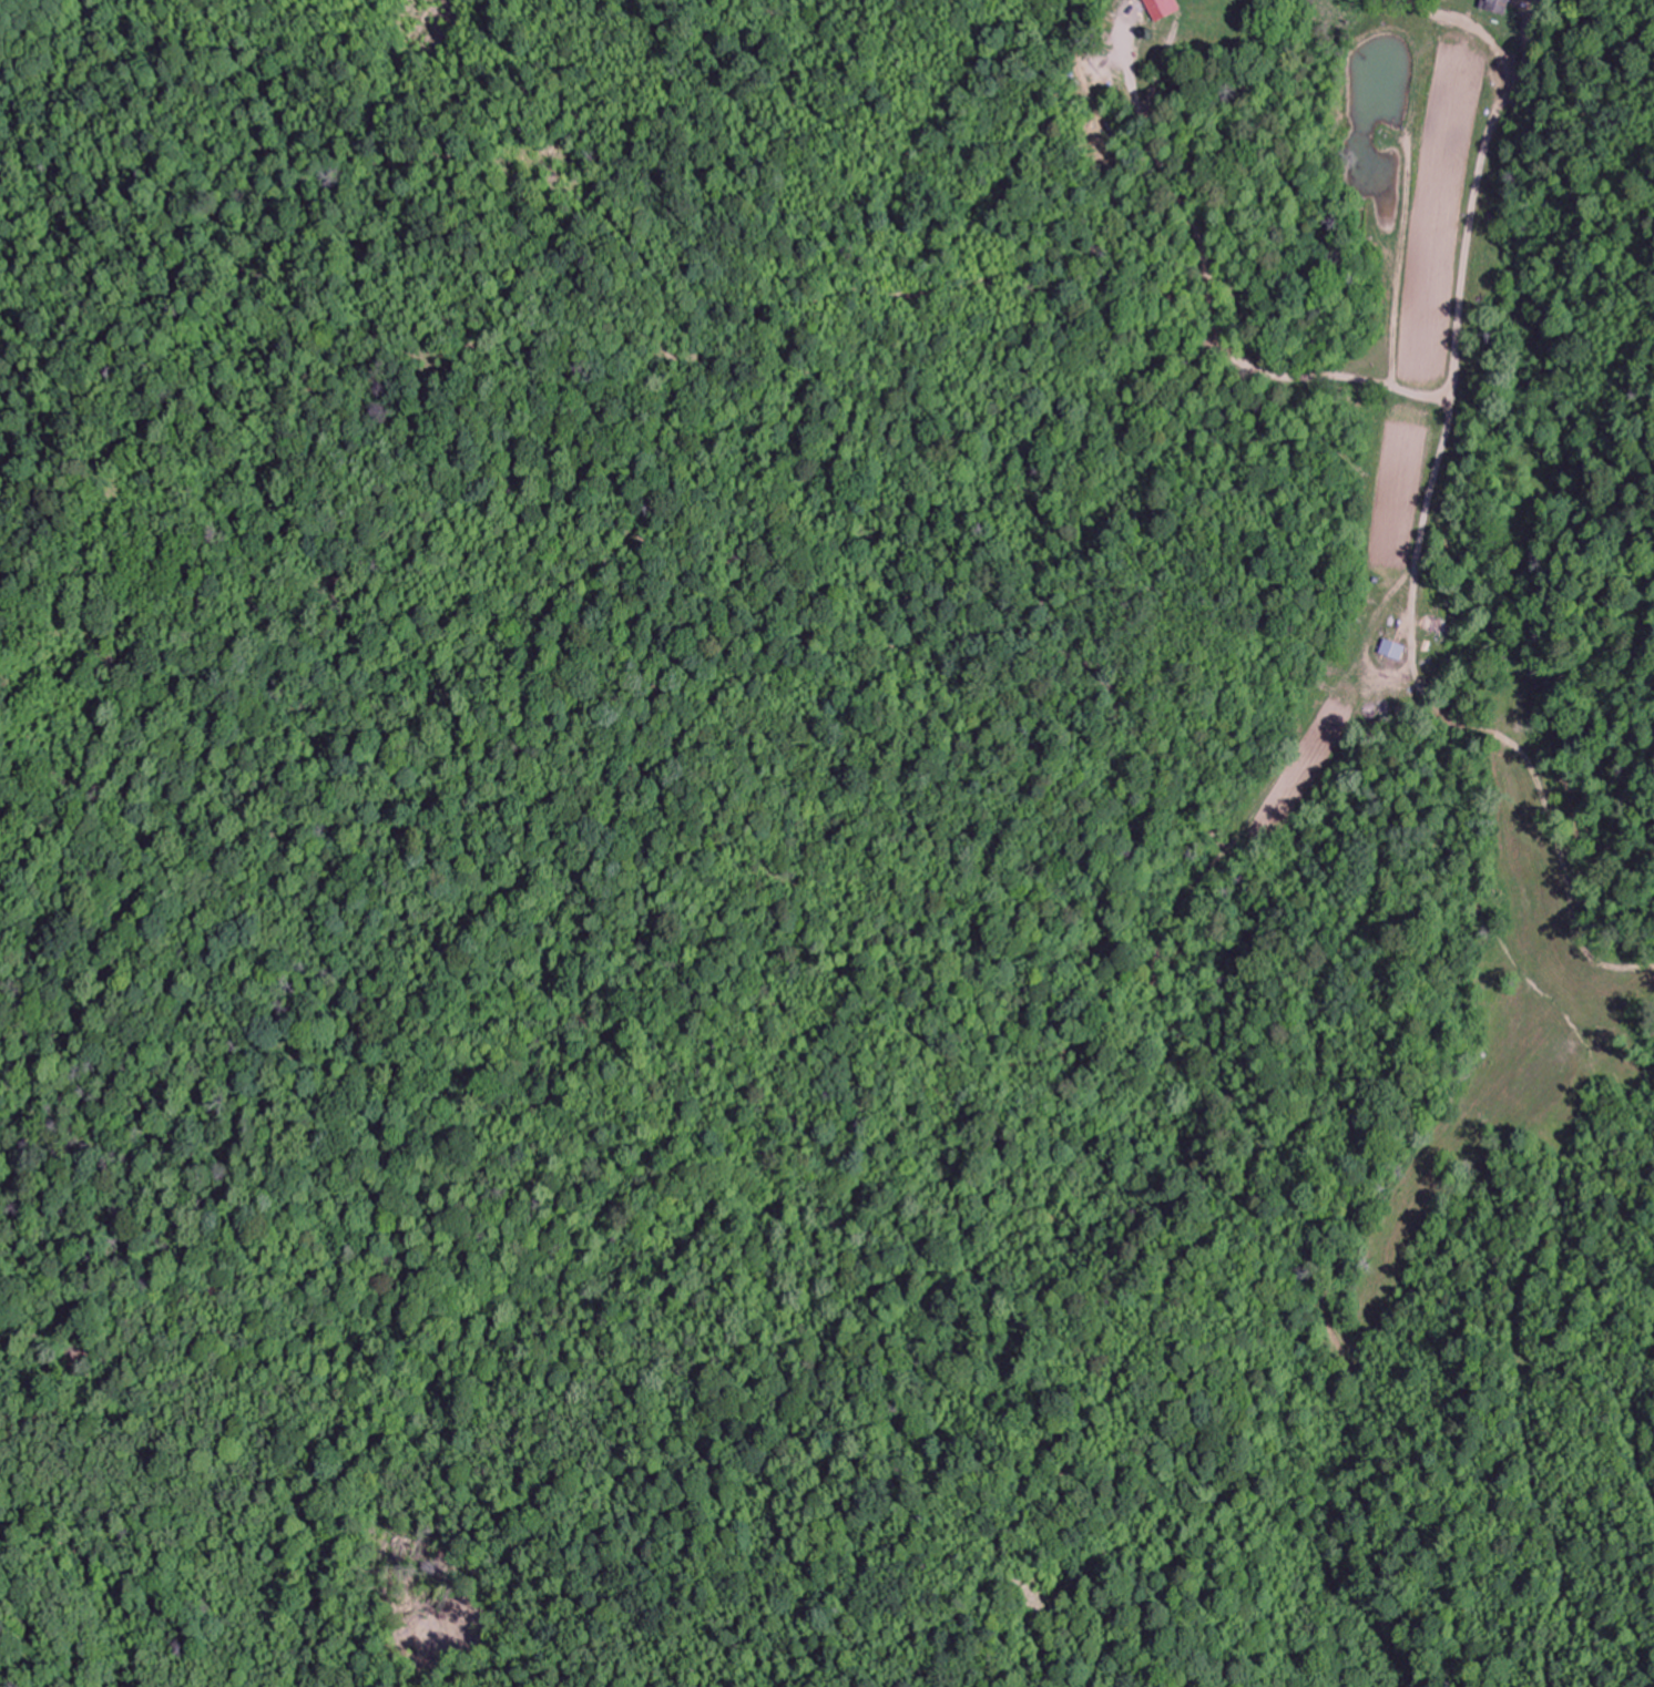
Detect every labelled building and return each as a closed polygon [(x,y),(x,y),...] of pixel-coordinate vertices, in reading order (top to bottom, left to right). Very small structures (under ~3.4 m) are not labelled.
[(1505,17),(1509,0),(1481,0),(1478,11),(1505,17)]
